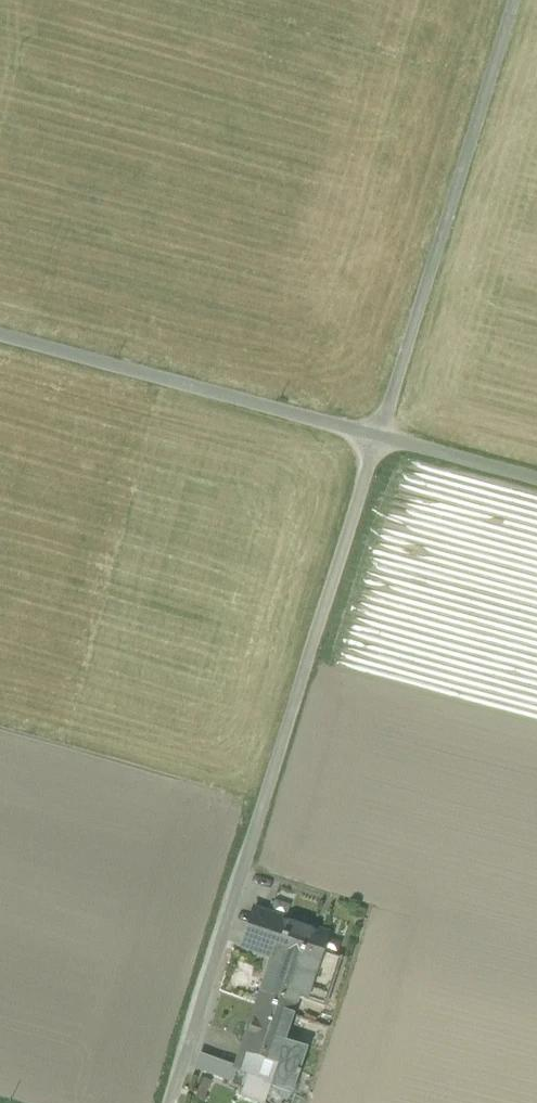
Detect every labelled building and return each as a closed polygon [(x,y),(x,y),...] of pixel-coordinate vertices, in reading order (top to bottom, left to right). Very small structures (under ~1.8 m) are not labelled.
[(284,922),(260,914),(248,949),(273,957),(284,922)] [(306,997),(320,953),(315,951),(320,934),(284,922),(273,957),(281,960),(273,983),(265,981),(257,1005),(291,1016),(297,998),(298,995),(306,997)] [(315,951),(320,953),(326,936),(320,934),(315,951)] [(320,953),(306,997),(324,1003),(339,959),(320,953)] [(281,960),(273,957),(265,981),(273,983),(281,960)] [(306,997),(305,1000),(324,1006),(324,1003),(306,997)] [(291,1016),(257,1005),(241,1052),(242,1053),(278,1065),(297,1072),(305,1049),(303,1048),(303,1049),(282,1043),(291,1016)] [(278,1065),(242,1053),(236,1070),(248,1075),(264,1080),(263,1083),(270,1086),(278,1065)] [(228,1067),(200,1057),(196,1069),(224,1079),(228,1067)] [(297,1072),(278,1065),(270,1086),(270,1087),(290,1094),(296,1076),(298,1076),(299,1073),(297,1072)] [(248,1075),(240,1097),(259,1102),(264,1102),(270,1087),(270,1086),(263,1083),(264,1080),(248,1075)] [(270,1087),(264,1102),(287,1102),(290,1094),(270,1087)]
